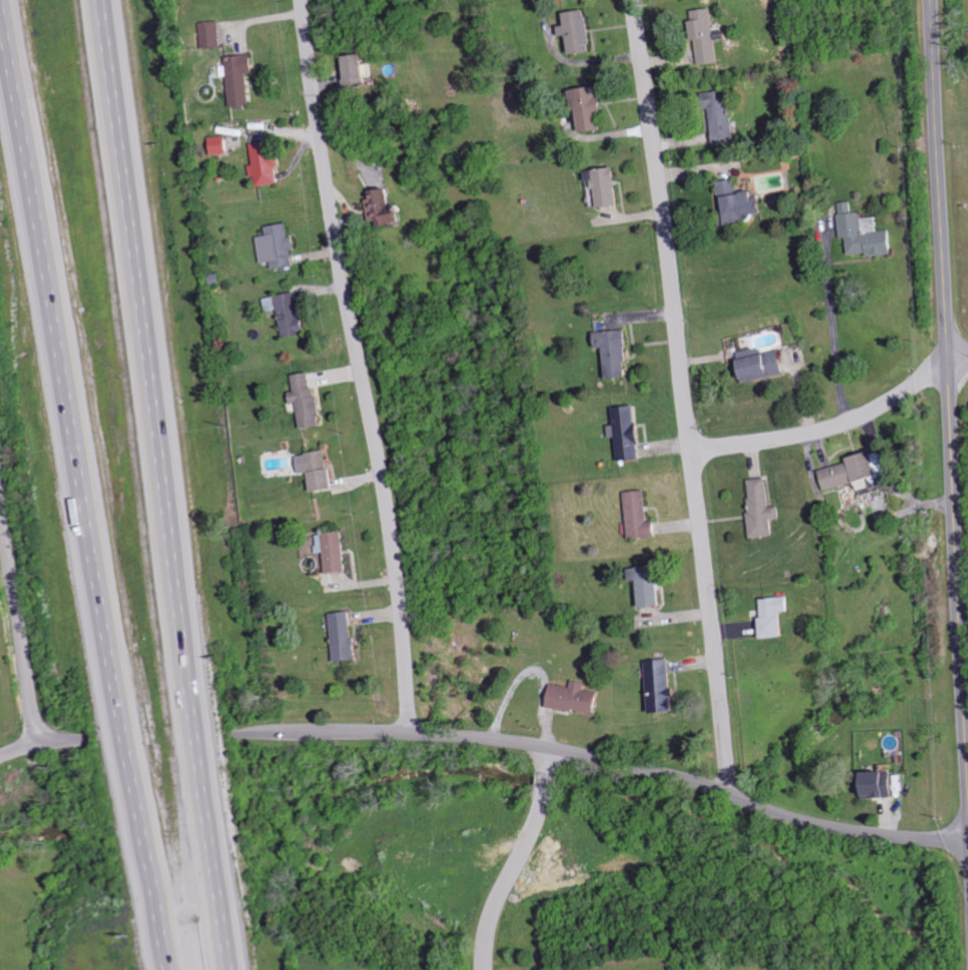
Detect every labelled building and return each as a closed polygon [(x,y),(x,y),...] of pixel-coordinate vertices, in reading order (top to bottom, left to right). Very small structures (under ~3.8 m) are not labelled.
[(721,62),(715,8),(695,10),(701,65),(721,62)] [(567,13),(569,26),(562,27),(564,36),(571,35),(574,55),(596,51),(588,9),(567,13)] [(203,49),(225,48),(224,21),(202,22),(203,49)] [(233,106),(254,106),(253,73),(258,73),(258,55),(231,56),(233,106)] [(374,55),(353,56),(355,80),(350,80),(351,89),(364,89),(364,83),(376,82),(374,55)] [(582,133),(608,130),(604,96),(599,96),(598,87),(578,89),(582,133)] [(718,146),(738,143),(732,90),(712,92),(718,146)] [(215,155),(232,155),(232,137),(215,136),(215,155)] [(255,144),(257,164),(253,165),(254,176),(261,175),(263,186),(285,183),(282,166),(283,166),(280,140),(255,144)] [(733,226),(753,224),(752,215),(769,214),(767,198),(759,199),(758,192),(741,194),(739,180),(721,182),(723,197),(730,197),(733,226)] [(376,222),(385,221),(386,226),(413,224),(412,208),(400,209),(398,189),(376,191),(377,199),(375,199),(376,222)] [(852,255),(871,253),(872,257),(899,254),(897,230),(867,233),(865,212),(856,213),(855,201),(840,203),(844,238),(850,238),(852,255)] [(264,263),(275,262),(276,269),(299,266),(297,250),(301,249),(300,237),(294,237),(292,224),(269,226),(270,236),(261,237),(264,263)] [(268,297),(269,311),(284,310),(286,337),(309,335),(304,294),(268,297)] [(633,375),(629,330),(599,333),(601,346),(608,345),(611,377),(633,375)] [(783,350),(760,356),(758,348),(742,353),(750,383),(789,371),(783,350)] [(302,402),(306,429),(326,426),(317,373),(297,376),(299,391),(294,392),(296,403),(302,402)] [(619,437),(622,462),(643,459),(642,442),(643,442),(639,406),(615,408),(617,425),(610,426),(612,438),(619,437)] [(317,493),(339,489),(331,449),(309,454),(317,493)] [(823,466),(828,489),(860,482),(862,489),(875,486),(873,479),(885,476),(879,453),(823,466)] [(755,537),(776,535),(774,519),(783,518),(782,505),(773,506),(770,477),(748,479),(755,537)] [(627,491),(632,538),(660,536),(658,519),(651,520),(648,489),(627,491)] [(352,570),(346,531),(317,535),(320,553),(328,551),(331,573),(352,570)] [(644,607),(666,604),(660,563),(638,567),(644,607)] [(793,611),(792,596),(764,598),(766,637),(788,636),(786,611),(793,611)] [(334,613),(339,661),(361,659),(356,611),(334,613)] [(648,660),(654,713),(677,711),(672,658),(648,660)] [(552,707),(599,713),(602,692),(586,690),(588,681),(574,680),(573,686),(555,684),(552,707)] [(898,795),(898,771),(871,771),(872,796),(898,795)]
